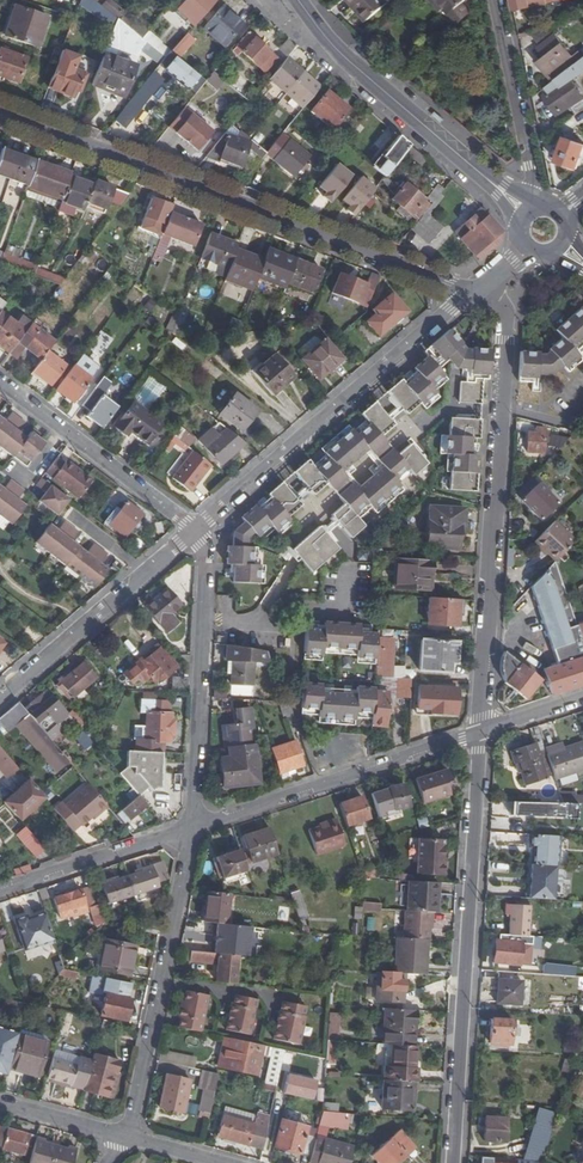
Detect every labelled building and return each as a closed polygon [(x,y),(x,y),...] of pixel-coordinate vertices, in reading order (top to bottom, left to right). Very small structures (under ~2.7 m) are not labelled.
[(218,0),(187,0),(197,8),(198,9),(205,14),(218,0)] [(350,8),(353,6),(366,20),(385,3),(382,0),(343,0),(350,8)] [(440,12),(443,9),(458,24),(470,13),(462,5),(466,0),(428,0),(440,12)] [(512,13),(563,2),(563,1),(565,0),(509,0),(512,13)] [(119,23),(124,15),(108,2),(102,9),(116,20),(119,23)] [(353,6),(350,8),(363,23),(366,20),(353,6)] [(38,49),(48,20),(15,9),(5,38),(38,49)] [(224,47),(241,27),(221,9),(203,29),(224,47)] [(142,41),(149,33),(126,14),(124,15),(119,23),(142,41)] [(551,28),(527,34),(538,48),(535,50),(542,59),(535,64),(545,77),(570,58),(553,36),(556,34),(551,28)] [(195,43),(187,36),(170,54),(179,61),(195,43)] [(241,54),(264,74),(276,60),(248,36),(233,54),(237,58),(241,54)] [(163,62),(165,60),(147,45),(141,52),(158,67),(163,62)] [(26,61),(0,52),(0,78),(18,85),(26,61)] [(190,91),(200,79),(179,61),(170,54),(165,60),(163,62),(166,65),(167,64),(170,66),(166,72),(190,91)] [(103,55),(91,86),(104,91),(105,87),(124,94),(135,67),(103,55)] [(302,112),(320,90),(306,77),(304,80),(299,75),(301,73),(287,60),(269,82),(284,96),(302,112)] [(57,65),(48,90),(73,99),(83,75),(57,65)] [(573,66),(542,90),(557,112),(580,97),(569,81),(579,74),(573,66)] [(223,82),(213,74),(206,83),(205,84),(215,92),(223,82)] [(205,84),(206,83),(200,79),(190,91),(196,95),(205,84)] [(135,97),(143,103),(147,98),(139,92),(135,97)] [(332,131),(349,111),(327,93),(310,114),(332,131)] [(135,97),(114,122),(122,129),(133,115),(143,103),(135,97)] [(574,115),(582,109),(582,101),(582,100),(571,109),(574,115)] [(213,133),(184,110),(168,129),(197,153),(213,133)] [(241,168),(249,145),(229,137),(224,149),(221,148),(220,151),(223,152),(220,160),(241,168)] [(288,142),(282,137),(267,155),(266,156),(293,179),(299,172),(302,175),(307,169),(304,166),(310,159),(289,142),(288,142)] [(385,179),(409,148),(398,138),(373,170),(385,179)] [(563,140),(555,163),(572,169),(581,146),(563,140)] [(36,163),(1,150),(0,153),(0,177),(27,186),(29,182),(36,163)] [(316,190),(332,202),(354,173),(338,162),(316,190)] [(69,179),(71,175),(36,163),(29,182),(63,194),(69,179)] [(80,221),(85,209),(93,187),(69,179),(63,194),(60,203),(56,213),(80,221)] [(60,203),(63,194),(29,182),(27,186),(26,190),(60,203)] [(118,208),(128,196),(95,183),(93,187),(85,209),(103,215),(107,204),(118,208)] [(438,184),(428,198),(435,203),(445,189),(438,184)] [(424,215),(429,210),(421,204),(424,201),(405,186),(399,194),(424,215)] [(365,210),(372,206),(363,194),(340,211),(348,222),(365,210)] [(419,221),(424,215),(399,194),(395,198),(392,202),(395,205),(393,208),(396,210),(399,207),(410,218),(412,215),(419,221)] [(367,198),(357,212),(365,219),(376,204),(367,198)] [(170,214),(173,206),(162,202),(161,204),(151,200),(138,232),(160,240),(170,214)] [(474,257),(501,234),(481,211),(454,234),(474,257)] [(187,221),(170,214),(160,240),(155,253),(163,256),(169,239),(193,248),(201,226),(193,223),(187,221)] [(442,229),(424,215),(419,221),(411,231),(428,246),(442,229)] [(228,270),(235,252),(236,249),(217,242),(218,239),(209,235),(200,260),(228,270)] [(236,249),(237,246),(218,239),(217,242),(236,249)] [(252,293),(257,279),(263,263),(235,252),(228,270),(225,278),(224,282),(252,293)] [(282,288),(292,261),(267,252),(263,263),(257,279),(282,288)] [(3,256),(0,263),(15,269),(18,262),(3,256)] [(225,278),(228,270),(200,260),(197,268),(225,278)] [(286,285),(295,262),(292,261),(282,288),(285,289),(286,285)] [(32,275),(34,269),(35,267),(21,262),(18,270),(32,275)] [(321,272),(295,262),(286,285),(312,295),(321,272)] [(46,281),(49,275),(34,269),(32,275),(31,276),(46,281)] [(59,286),(64,281),(49,275),(46,281),(59,286)] [(367,309),(379,279),(370,275),(365,286),(338,276),(331,296),(367,309)] [(378,338),(408,313),(392,294),(372,311),(375,315),(366,323),(378,338)] [(522,354),(520,383),(538,384),(539,376),(553,377),(564,368),(569,374),(582,362),(576,354),(582,348),(582,308),(556,332),(563,340),(550,351),(551,353),(546,358),(540,358),(540,355),(522,354)] [(101,309),(91,328),(99,333),(109,314),(101,309)] [(8,355),(9,354),(17,342),(24,333),(16,326),(0,314),(0,349),(8,355)] [(185,318),(179,315),(172,334),(177,338),(185,318)] [(41,361),(47,353),(54,343),(39,331),(44,325),(35,319),(29,326),(24,333),(17,342),(25,349),(41,361)] [(21,320),(16,326),(24,333),(29,326),(21,320)] [(462,344),(450,330),(428,350),(436,360),(433,363),(430,359),(425,363),(421,367),(416,371),(420,375),(406,387),(401,381),(388,392),(407,414),(420,403),(422,405),(436,393),(431,388),(444,376),(436,367),(447,358),(457,369),(471,369),(471,374),(467,374),(466,382),(460,382),(459,403),(481,404),(483,380),(489,380),(490,350),(472,349),(472,351),(465,350),(461,345),(462,344)] [(319,380),(342,360),(325,340),(302,360),(319,380)] [(17,342),(9,354),(16,360),(25,349),(17,342)] [(41,361),(31,375),(39,381),(41,380),(49,387),(65,366),(47,353),(41,361)] [(73,368),(88,379),(96,368),(82,357),(73,368)] [(272,396),(292,379),(273,357),(262,366),(260,364),(251,372),(272,396)] [(73,368),(56,391),(72,404),(90,380),(88,379),(73,368)] [(103,378),(81,407),(89,413),(86,418),(101,430),(116,409),(101,397),(111,385),(103,378)] [(243,433),(261,409),(237,391),(219,416),(243,433)] [(113,428),(127,438),(131,433),(148,445),(166,423),(134,401),(113,428)] [(375,403),(362,414),(381,437),(394,426),(375,403)] [(0,420),(0,448),(26,468),(44,445),(37,440),(40,436),(33,431),(26,440),(18,434),(26,424),(12,414),(5,423),(0,420)] [(414,477),(423,469),(407,467),(398,456),(381,437),(362,414),(361,415),(370,425),(357,436),(351,429),(324,452),(330,459),(318,471),(309,460),(295,473),(310,490),(308,493),(311,496),(313,494),(314,495),(328,484),(346,504),(332,516),(333,518),(331,519),(334,522),(336,521),(351,538),(365,527),(356,516),(369,505),(374,510),(401,488),(396,482),(409,471),(414,477)] [(453,454),(452,471),(475,472),(474,468),(475,462),(475,456),(470,456),(471,438),(479,439),(480,420),(451,419),(449,436),(447,436),(446,454),(453,454)] [(180,425),(173,435),(189,447),(196,440),(188,432),(180,425)] [(238,436),(227,427),(220,434),(213,427),(198,440),(207,448),(222,466),(232,458),(234,460),(241,454),(239,452),(247,444),(238,436)] [(546,429),(538,429),(538,434),(530,433),(529,453),(545,454),(546,429)] [(188,447),(173,435),(162,448),(169,453),(175,445),(185,452),(188,447)] [(569,439),(552,435),(550,447),(561,449),(569,439)] [(407,467),(423,469),(428,465),(411,445),(398,456),(407,467)] [(193,493),(213,465),(193,451),(173,478),(193,493)] [(64,465),(57,460),(45,475),(79,500),(92,483),(65,463),(64,465)] [(475,472),(452,471),(452,472),(451,472),(450,490),(476,491),(477,474),(474,473),(475,472)] [(559,505),(533,479),(517,496),(542,521),(559,505)] [(68,500),(41,480),(36,487),(45,494),(39,502),(56,515),(68,500)] [(12,526),(26,508),(17,501),(24,492),(11,482),(4,491),(0,488),(0,517),(12,526)] [(274,501),(269,506),(284,525),(291,519),(289,517),(303,505),(301,504),(303,502),(301,499),(298,500),(282,483),(269,495),(274,501)] [(126,504),(120,512),(109,527),(125,539),(142,516),(126,504)] [(284,525),(269,506),(261,512),(258,509),(253,512),(249,516),(244,520),(246,523),(235,533),(234,548),(228,547),(227,554),(230,554),(230,560),(227,560),(227,562),(227,564),(227,566),(235,566),(234,584),(259,585),(260,566),(252,566),(253,548),(247,548),(248,539),(255,533),(258,537),(272,525),(277,531),(284,525)] [(430,547),(460,549),(460,536),(461,525),(465,526),(466,511),(432,508),(430,547)] [(109,527),(120,512),(116,509),(105,524),(109,527)] [(95,589),(109,571),(101,564),(108,556),(94,545),(87,554),(72,542),(79,533),(65,522),(58,532),(50,526),(36,544),(95,589)] [(575,542),(576,541),(556,522),(536,541),(549,552),(547,554),(556,562),(575,542)] [(320,526),(301,543),(321,566),(340,549),(324,531),(326,529),(323,525),(321,527),(320,526)] [(321,566),(301,543),(293,551),(312,573),(321,566)] [(397,589),(428,591),(429,576),(433,576),(434,563),(399,561),(397,589)] [(556,562),(533,587),(558,665),(544,670),(553,696),(582,686),(582,644),(575,621),(556,562)] [(168,633),(178,624),(171,615),(181,606),(168,590),(146,609),(168,633)] [(458,628),(459,601),(429,599),(428,625),(458,628)] [(323,648),(329,648),(358,651),(357,658),(376,659),(377,639),(377,635),(359,634),(360,629),(360,628),(353,628),(347,628),(336,627),(330,626),(324,626),(324,631),(306,630),(304,654),(317,655),(322,656),(322,652),(323,648)] [(376,659),(376,677),(391,678),(394,640),(377,639),(376,659)] [(455,664),(457,644),(421,641),(419,671),(449,673),(450,664),(455,664)] [(266,652),(227,646),(226,662),(232,662),(231,685),(252,686),(253,663),(269,664),(266,652)] [(156,679),(174,664),(161,648),(145,660),(149,665),(144,669),(156,683),(158,681),(156,679)] [(502,661),(501,665),(501,670),(501,673),(503,678),(506,683),(505,684),(526,700),(540,682),(509,657),(507,659),(505,657),(507,655),(505,654),(502,661)] [(68,701),(96,677),(83,663),(55,685),(68,701)] [(405,677),(406,666),(395,665),(394,676),(405,677)] [(171,678),(170,694),(188,695),(189,679),(171,678)] [(397,697),(410,698),(410,679),(398,679),(397,697)] [(373,714),(375,691),(368,691),(361,691),(356,690),(355,696),(321,693),(321,688),(321,685),(315,685),(315,688),(309,687),(309,685),(304,684),(303,687),(301,709),(319,711),(318,718),(354,720),(355,712),(373,714)] [(373,714),(372,726),(385,726),(386,716),(388,716),(388,712),(386,711),(387,693),(386,693),(386,687),(376,687),(375,692),(375,691),(373,714)] [(454,689),(419,688),(417,713),(456,715),(457,701),(453,701),(454,689)] [(46,689),(29,704),(42,719),(47,715),(56,725),(60,721),(66,728),(73,721),(46,689)] [(215,690),(214,699),(226,700),(227,691),(215,690)] [(138,740),(137,751),(163,753),(164,742),(170,743),(171,735),(174,735),(175,722),(171,722),(172,714),(171,714),(158,713),(158,701),(149,700),(143,700),(142,700),(141,713),(147,713),(147,726),(146,740),(138,740)] [(171,702),(158,701),(158,713),(171,714),(171,702)] [(289,702),(279,702),(284,717),(293,714),(289,702)] [(0,718),(0,721),(9,731),(16,725),(56,771),(67,760),(55,746),(45,735),(36,724),(23,709),(18,703),(0,718)] [(29,704),(23,709),(36,724),(42,719),(29,704)] [(222,787),(247,784),(245,764),(257,762),(256,753),(257,753),(253,719),(238,720),(240,732),(224,733),(224,738),(226,757),(233,756),(234,762),(219,763),(222,787)] [(147,726),(135,725),(134,740),(138,740),(146,740),(147,726)] [(85,749),(93,742),(84,731),(76,737),(85,749)] [(45,735),(55,746),(58,744),(48,733),(45,735)] [(544,749),(542,741),(534,743),(538,757),(546,754),(544,749)] [(271,750),(279,774),(303,766),(295,742),(271,750)] [(553,775),(546,754),(538,757),(534,743),(510,751),(514,764),(517,763),(520,771),(523,781),(533,777),(535,782),(545,778),(545,777),(544,775),(547,774),(548,777),(553,775)] [(561,743),(544,749),(546,754),(563,749),(561,743)] [(582,769),(582,745),(582,743),(563,749),(546,754),(553,775),(554,778),(582,769)] [(0,749),(0,769),(7,777),(17,769),(0,749)] [(162,784),(163,753),(137,751),(128,751),(125,767),(118,774),(122,779),(138,796),(138,798),(149,789),(152,792),(162,784)] [(259,783),(257,762),(245,764),(247,784),(259,783)] [(447,770),(415,781),(423,804),(451,795),(447,783),(451,781),(447,770)] [(533,777),(523,781),(524,785),(535,782),(533,777)] [(26,781),(3,802),(19,821),(43,798),(33,787),(28,780),(26,781)] [(390,789),(371,795),(379,819),(396,813),(396,810),(408,808),(404,786),(390,789)] [(67,809),(59,815),(67,826),(72,831),(80,824),(81,826),(98,812),(99,814),(107,807),(92,789),(67,810),(67,809)] [(571,804),(572,798),(572,795),(559,794),(562,804),(565,804),(571,804)] [(138,796),(121,810),(130,820),(146,806),(138,798),(138,796)] [(362,797),(339,805),(346,826),(369,819),(362,797)] [(19,821),(3,802),(2,803),(4,804),(19,821)] [(578,819),(578,804),(571,804),(565,804),(564,805),(533,803),(532,817),(553,817),(556,818),(578,819)] [(121,810),(115,815),(123,825),(130,820),(121,810)] [(345,847),(336,819),(326,822),(327,825),(320,827),(309,830),(316,855),(345,847)] [(523,824),(506,823),(505,833),(523,834),(523,824)] [(67,826),(60,832),(69,842),(76,836),(72,831),(67,826)] [(44,850),(25,828),(16,835),(35,857),(44,850)] [(277,855),(269,828),(243,836),(252,863),(277,855)] [(557,867),(559,836),(528,834),(527,848),(531,848),(530,865),(557,867)] [(418,859),(420,838),(410,837),(409,859),(418,859)] [(445,839),(420,838),(418,859),(417,874),(445,876),(446,862),(444,862),(444,853),(445,839)] [(246,870),(240,850),(216,857),(224,880),(225,884),(247,877),(245,870),(246,870)] [(224,880),(216,857),(213,859),(220,881),(224,880)] [(489,861),(488,876),(506,877),(507,862),(489,861)] [(102,884),(109,906),(161,888),(159,884),(169,880),(163,863),(142,870),(143,873),(113,883),(112,881),(102,884)] [(545,866),(533,866),(532,880),(534,880),(534,887),(531,886),(530,900),(560,902),(563,868),(545,866)] [(364,871),(363,878),(378,879),(379,872),(364,871)] [(439,883),(412,881),(410,910),(434,912),(437,912),(438,900),(436,900),(436,895),(438,895),(439,883)] [(103,917),(92,887),(82,890),(54,899),(60,919),(69,916),(68,909),(88,903),(89,908),(90,908),(94,920),(95,920),(103,917)] [(208,891),(204,922),(218,924),(226,924),(230,894),(208,891)] [(293,903),(299,921),(307,919),(298,891),(290,893),(293,903)] [(381,903),(362,901),(361,908),(361,910),(381,911),(381,909),(381,903)] [(508,936),(528,937),(530,907),(514,906),(513,915),(509,915),(508,936)] [(53,938),(44,910),(32,915),(32,916),(26,918),(25,914),(13,917),(23,947),(53,938)] [(433,922),(434,912),(410,910),(405,910),(404,938),(424,939),(430,940),(430,929),(431,922),(433,922)] [(103,917),(95,920),(98,926),(105,924),(103,917)] [(368,917),(366,931),(374,931),(376,918),(368,917)] [(226,924),(218,924),(215,953),(237,955),(246,956),(249,927),(226,924)] [(535,941),(535,938),(528,937),(508,936),(497,935),(497,941),(495,941),(493,962),(519,964),(519,961),(528,962),(530,946),(520,945),(520,943),(517,943),(517,940),(535,941)] [(396,973),(425,975),(426,958),(423,957),(424,939),(404,938),(398,938),(396,973)] [(99,969),(128,975),(134,947),(106,940),(99,969)] [(218,964),(215,982),(234,984),(237,955),(215,953),(182,950),(182,959),(189,960),(189,961),(218,964)] [(543,975),(566,977),(567,967),(543,965),(543,975)] [(64,970),(60,974),(76,978),(78,972),(65,969),(64,970)] [(397,974),(380,973),(379,988),(379,1001),(402,1002),(404,980),(397,980),(397,974)] [(89,1002),(102,1003),(106,977),(92,975),(89,1002)] [(522,982),(498,981),(497,1004),(520,1006),(522,982)] [(379,1001),(379,988),(370,988),(370,1000),(379,1001)] [(209,995),(187,990),(185,1000),(183,1007),(180,1007),(178,1017),(181,1018),(179,1027),(201,1032),(209,995)] [(101,1015),(126,1020),(131,996),(113,992),(113,995),(106,994),(101,1015)] [(258,999),(236,994),(234,1004),(232,1003),(230,1013),(232,1014),(231,1020),(228,1020),(226,1030),(250,1035),(258,999)] [(27,1004),(0,998),(0,1006),(25,1011),(27,1004)] [(309,1006),(285,1001),(283,1011),(282,1011),(279,1021),(282,1022),(281,1029),(278,1029),(275,1039),(301,1045),(309,1006)] [(415,1025),(416,1010),(391,1008),(388,1044),(393,1045),(410,1045),(411,1025),(415,1025)] [(328,1012),(327,1040),(337,1041),(339,1012),(328,1012)] [(107,1033),(110,1022),(103,1020),(100,1031),(107,1033)] [(498,1044),(506,1045),(511,1045),(513,1021),(492,1020),(490,1043),(498,1044)] [(18,1034),(46,1042),(48,1036),(20,1029),(18,1034)] [(12,1058),(9,1068),(38,1076),(47,1042),(46,1042),(18,1034),(14,1049),(13,1055),(12,1058)] [(264,1083),(276,1085),(283,1050),(224,1037),(218,1066),(243,1072),(243,1073),(256,1075),(261,1053),(270,1055),(264,1083)] [(393,1045),(388,1044),(386,1044),(385,1065),(391,1066),(393,1045)] [(414,1082),(416,1082),(417,1068),(414,1067),(416,1046),(414,1046),(410,1045),(393,1045),(391,1066),(385,1065),(384,1080),(414,1082)] [(7,1047),(5,1053),(13,1055),(14,1049),(7,1047)] [(52,1059),(89,1070),(92,1062),(55,1050),(52,1059)] [(8,1071),(9,1068),(12,1058),(0,1055),(0,1068),(8,1071)] [(84,1089),(83,1091),(107,1098),(113,1073),(116,1074),(120,1062),(94,1055),(92,1062),(89,1070),(84,1089)] [(46,1078),(84,1089),(89,1070),(52,1059),(46,1078)] [(571,1062),(565,1060),(562,1072),(568,1073),(571,1062)] [(199,1088),(214,1091),(218,1073),(203,1070),(199,1088)] [(113,1073),(107,1098),(112,1099),(119,1075),(116,1074),(113,1073)] [(315,1099),(318,1078),(287,1074),(284,1095),(315,1099)] [(159,1106),(184,1112),(191,1080),(166,1075),(159,1106)] [(412,1110),(414,1082),(384,1080),(381,1108),(412,1110)] [(322,1112),(335,1112),(335,1105),(322,1104),(322,1112)] [(525,1160),(543,1161),(556,1119),(538,1113),(525,1160)] [(222,1138),(262,1150),(267,1128),(222,1116),(219,1126),(222,1127),(220,1134),(223,1135),(222,1138)] [(503,1128),(503,1118),(486,1117),(484,1141),(506,1142),(506,1128),(503,1128)] [(299,1153),(310,1156),(314,1138),(304,1135),(306,1128),(281,1121),(274,1147),(299,1154),(299,1153)] [(31,1157),(36,1138),(28,1136),(27,1138),(21,1136),(22,1134),(6,1129),(1,1149),(31,1157)] [(414,1148),(399,1131),(372,1156),(378,1162),(398,1162),(414,1148)] [(36,1138),(31,1157),(29,1162),(73,1162),(77,1149),(68,1147),(67,1150),(45,1143),(45,1140),(36,1138)] [(340,1151),(321,1145),(316,1162),(336,1162),(340,1151)]
